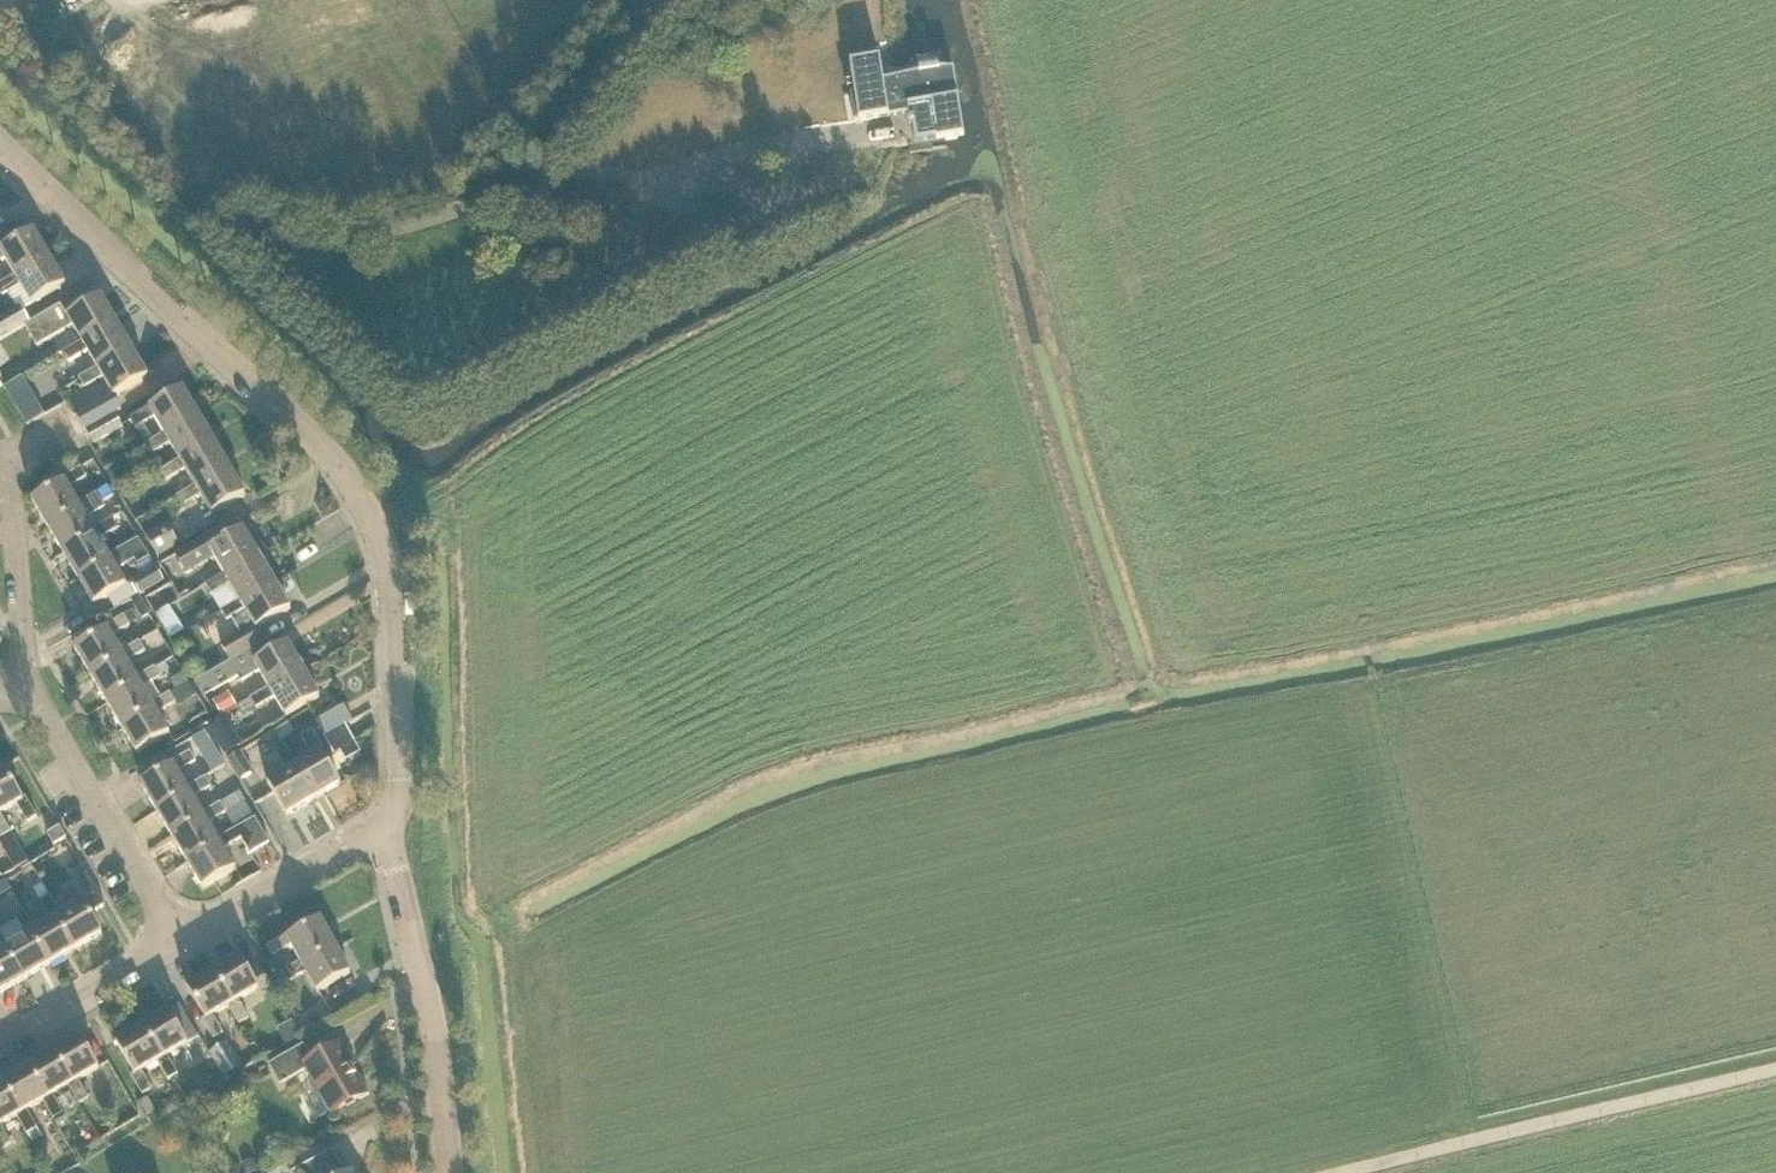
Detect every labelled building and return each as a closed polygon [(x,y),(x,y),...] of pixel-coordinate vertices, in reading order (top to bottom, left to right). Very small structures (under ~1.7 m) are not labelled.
[(880,61),(849,65),(854,94),(852,94),(852,96),(856,95),(860,122),(878,119),(877,112),(907,108),(910,125),(912,125),(915,144),(936,141),(964,137),(964,136),(953,70),(938,72),(937,65),(917,68),(919,75),(889,80),(883,81),(880,61)] [(15,277),(16,279),(50,259),(34,232),(1,252),(0,250),(0,263),(5,260),(15,277)] [(50,259),(16,279),(15,277),(0,285),(0,293),(2,297),(7,294),(16,309),(0,318),(0,341),(0,342),(25,327),(30,324),(23,311),(32,306),(65,286),(50,259)] [(72,327),(82,343),(84,346),(117,326),(101,299),(68,318),(60,306),(30,324),(25,327),(37,347),(72,327)] [(117,326),(84,346),(82,343),(64,353),(69,363),(87,352),(97,369),(99,371),(132,351),(117,326)] [(148,378),(132,351),(99,371),(97,369),(79,380),(85,389),(103,378),(114,398),(148,378)] [(130,419),(136,429),(154,418),(164,434),(165,437),(198,417),(183,391),(150,410),(149,408),(130,419)] [(76,418),(84,432),(118,413),(110,398),(76,418)] [(35,401),(18,411),(27,427),(45,417),(35,401)] [(94,446),(123,429),(116,416),(87,433),(94,446)] [(151,455),(170,444),(179,461),(180,463),(181,463),(182,463),(214,443),(198,417),(165,437),(164,434),(145,445),(151,455)] [(166,481),(184,470),(194,487),(196,490),(229,469),(225,463),(214,443),(182,463),(181,463),(180,463),(179,461),(160,471),(166,481)] [(78,506),(69,490),(87,479),(81,469),(62,481),(64,484),(32,503),(48,529),(80,509),(78,506)] [(196,490),(194,487),(176,497),(181,507),(200,496),(211,516),(245,496),(229,469),(196,490)] [(78,506),(80,509),(48,529),(63,554),(96,535),(93,532),(86,519),(104,509),(96,495),(78,506)] [(93,532),(96,535),(63,554),(78,580),(110,560),(108,557),(99,541),(117,530),(111,521),(93,532)] [(167,523),(145,536),(158,558),(180,545),(167,523)] [(215,559),(224,575),(225,576),(258,557),(242,530),(230,537),(224,527),(174,556),(185,576),(215,559)] [(110,560),(78,580),(94,606),(126,587),(117,571),(135,561),(137,566),(148,559),(137,540),(108,557),(110,560)] [(258,557),(225,576),(224,575),(205,585),(211,595),(229,584),(239,601),(240,603),(274,584),(258,557)] [(154,569),(140,577),(131,583),(139,596),(162,583),(154,569)] [(230,619),(240,637),(224,646),(220,648),(229,663),(252,649),(252,650),(260,645),(264,643),(263,643),(256,630),(289,610),(274,584),(240,603),(239,601),(221,611),(226,621),(230,619)] [(149,617),(137,597),(131,602),(142,620),(149,617)] [(168,610),(157,617),(161,624),(173,617),(168,610)] [(130,626),(139,620),(133,611),(124,617),(105,628),(107,631),(75,650),(91,676),(123,657),(120,653),(111,637),(130,626)] [(120,653),(123,657),(91,676),(106,702),(138,682),(136,679),(127,663),(145,652),(163,641),(157,631),(145,639),(139,642),(120,653)] [(252,649),(229,663),(224,665),(196,682),(206,698),(238,679),(241,683),(259,672),(269,689),(270,692),(303,671),(288,645),(259,662),(252,650),(252,649)] [(136,679),(138,682),(106,702),(121,728),(154,708),(151,705),(147,698),(142,688),(160,678),(154,668),(136,679)] [(269,689),(250,700),(241,705),(247,714),(256,709),(274,698),(285,718),(319,698),(303,671),(270,692),(269,689)] [(175,691),(188,683),(182,674),(169,682),(175,691)] [(175,691),(170,694),(175,703),(176,705),(194,694),(188,683),(175,691)] [(154,708),(121,728),(136,754),(169,735),(157,714),(175,703),(170,694),(151,705),(154,708)] [(227,694),(211,703),(220,717),(235,707),(227,694)] [(348,722),(356,718),(348,704),(319,721),(343,762),(364,750),(348,722)] [(209,731),(223,756),(241,746),(225,720),(227,719),(225,715),(216,719),(220,725),(209,731)] [(275,732),(282,743),(295,736),(288,724),(275,732)] [(296,767),(293,768),(313,801),(339,785),(321,753),(322,752),(311,733),(302,739),(308,750),(302,753),(307,760),(296,767)] [(202,735),(191,742),(196,750),(207,744),(202,735)] [(313,801),(293,768),(296,767),(285,748),(275,754),(286,772),(267,783),(286,816),(313,801)] [(172,767),(141,785),(157,812),(189,792),(187,789),(177,772),(196,761),(190,752),(170,764),(172,767)] [(253,774),(240,753),(228,760),(226,761),(239,783),(253,774)] [(16,805),(26,824),(37,817),(26,797),(21,800),(3,768),(0,770),(0,814),(16,805)] [(157,812),(171,837),(204,818),(202,814),(192,798),(210,787),(205,778),(187,789),(189,792),(157,812)] [(171,837),(187,863),(219,843),(217,840),(208,824),(226,813),(244,803),(238,793),(220,804),(202,814),(204,818),(171,837)] [(247,807),(227,819),(234,830),(235,829),(253,819),(247,807)] [(0,838),(10,833),(0,816),(0,838)] [(234,830),(217,840),(219,843),(187,863),(202,889),(235,870),(223,849),(240,839),(249,856),(268,845),(253,819),(235,829),(234,830)] [(59,828),(46,835),(53,846),(66,839),(59,828)] [(20,850),(7,857),(15,870),(27,863),(20,850)] [(76,906),(60,916),(57,918),(75,950),(101,934),(90,915),(105,906),(86,875),(65,888),(76,906)] [(0,885),(0,898),(10,892),(5,882),(4,882),(0,885)] [(41,884),(32,890),(40,903),(49,898),(41,884)] [(40,903),(50,921),(34,931),(31,933),(49,965),(75,950),(57,918),(60,916),(49,898),(40,903)] [(24,913),(14,918),(25,937),(8,946),(5,948),(24,980),(49,965),(31,933),(34,931),(24,913)] [(335,948),(320,921),(288,939),(286,936),(267,947),(272,957),(291,946),(300,962),(302,966),(335,948)] [(24,980),(5,948),(8,946),(0,931),(0,994),(24,980)] [(305,972),(317,993),(350,974),(335,948),(302,966),(300,962),(270,979),(275,989),(305,972)] [(238,1001),(258,989),(255,984),(267,976),(252,952),(240,959),(239,956),(213,972),(232,1004),(228,1007),(239,1025),(249,1019),(238,1001)] [(212,1016),(228,1007),(232,1004),(213,972),(186,988),(205,1019),(202,1021),(213,1040),(223,1035),(212,1016)] [(168,1012),(142,1027),(161,1060),(157,1062),(168,1081),(178,1075),(167,1056),(187,1045),(168,1012)] [(115,1043),(134,1075),(131,1076),(142,1096),(152,1090),(141,1072),(157,1062),(161,1060),(142,1027),(115,1043)] [(79,1036),(53,1052),(72,1084),(68,1087),(79,1105),(89,1099),(78,1081),(98,1069),(79,1036)] [(209,1055),(224,1080),(242,1068),(227,1043),(209,1055)] [(303,1047),(269,1066),(280,1085),(306,1070),(331,1115),(366,1095),(350,1067),(355,1064),(343,1043),(311,1061),(303,1047)] [(53,1052),(27,1067),(46,1099),(43,1102),(53,1120),(63,1114),(52,1096),(68,1087),(72,1084),(53,1052)] [(27,1067),(2,1082),(21,1114),(16,1117),(27,1135),(37,1130),(26,1111),(43,1102),(46,1099),(27,1067)] [(0,1082),(0,1150),(1,1151),(11,1145),(0,1126),(16,1117),(21,1114),(2,1082),(0,1082)] [(327,1154),(292,1172),(337,1172),(327,1154)] [(253,1161),(242,1165),(244,1172),(258,1172),(253,1161)]
